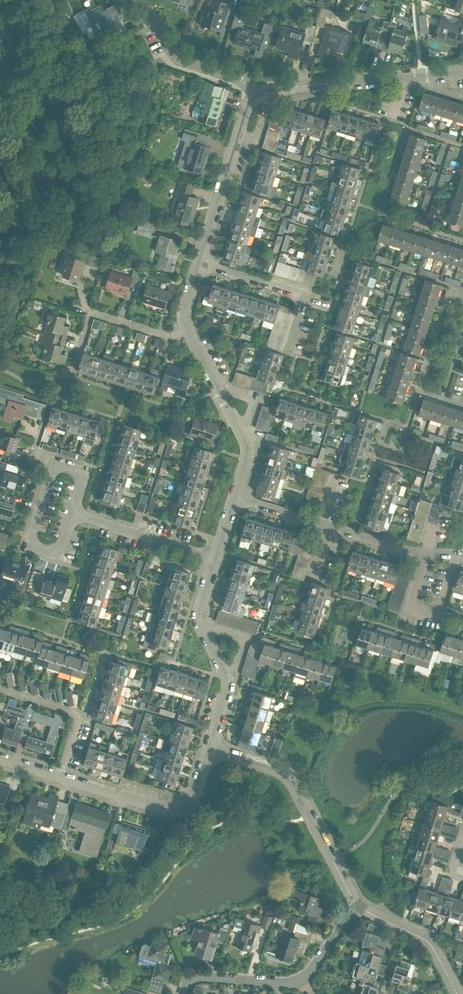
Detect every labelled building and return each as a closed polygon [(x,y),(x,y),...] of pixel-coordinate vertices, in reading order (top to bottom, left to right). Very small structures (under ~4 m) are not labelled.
[(230,4),(216,0),(212,0),(209,9),(207,16),(204,15),(200,25),(206,26),(205,27),(213,30),(213,28),(221,31),(224,20),(223,20),(224,16),(227,16),(230,4)] [(101,4),(80,15),(84,24),(90,21),(91,24),(98,20),(103,30),(109,27),(113,35),(125,29),(120,19),(125,17),(117,2),(108,7),(109,9),(105,11),(101,4)] [(336,19),(338,13),(321,7),(316,25),(323,27),(327,16),(336,19)] [(236,13),(231,28),(241,31),(237,43),(256,49),(254,56),(264,59),(274,25),(265,22),(261,33),(243,27),(243,25),(246,16),(236,13)] [(389,24),(383,22),(382,26),(375,24),(376,20),(370,18),(363,42),(376,46),(375,49),(381,51),(382,50),(382,49),(389,24)] [(460,19),(458,26),(448,23),(447,28),(444,27),(444,28),(439,27),(435,39),(452,44),(454,37),(458,39),(458,40),(462,42),(462,20),(460,19)] [(402,52),(409,28),(403,27),(402,30),(395,28),(396,24),(390,22),(389,24),(382,49),(382,50),(387,51),(388,48),(402,52)] [(310,44),(316,26),(308,23),(305,33),(295,30),(295,31),(283,28),(283,27),(282,26),(276,47),(277,47),(277,46),(291,50),(289,57),(297,60),(303,42),(310,44)] [(345,52),(351,34),(326,26),(317,54),(325,57),(328,47),(345,52)] [(215,126),(223,99),(219,98),(222,87),(212,84),(212,83),(204,81),(196,106),(195,107),(194,109),(193,112),(193,114),(193,116),(192,118),(215,126)] [(431,112),(436,96),(424,92),(419,108),(431,112)] [(442,115),(447,100),(436,96),(431,112),(442,115)] [(454,119),(459,103),(447,100),(442,115),(454,119)] [(459,103),(454,119),(462,122),(462,105),(459,103)] [(292,129),(298,110),(297,110),(298,109),(295,109),(294,110),(288,107),(286,112),(285,118),(283,124),(282,125),(292,129)] [(285,118),(286,112),(274,109),(273,114),(285,118)] [(337,130),(343,112),(343,111),(340,110),(340,111),(333,109),(327,127),(337,130)] [(301,131),(307,113),(307,112),(304,111),(304,112),(298,110),(292,129),(301,131)] [(346,133),(352,115),(352,114),(349,113),(349,114),(343,112),(337,130),(346,133)] [(311,134),(316,116),(316,115),(313,114),(313,115),(307,113),(301,131),(311,134)] [(283,124),(285,118),(273,114),(271,120),(283,124)] [(356,136),(361,118),(362,117),(359,116),(358,117),(352,115),(346,133),(356,136)] [(320,137),(326,119),(325,119),(326,118),(323,117),(322,118),(316,116),(311,134),(320,137)] [(365,139),(371,121),(370,121),(371,120),(368,119),(368,120),(361,118),(356,136),(365,139)] [(281,129),(282,125),(283,124),(271,120),(269,125),(281,129)] [(375,142),(380,124),(380,123),(377,122),(377,123),(371,121),(365,139),(375,142)] [(281,129),(269,125),(267,131),(279,135),(281,129)] [(186,140),(178,166),(184,168),(202,174),(211,147),(205,146),(208,135),(185,128),(182,139),(186,140)] [(278,140),(279,135),(267,131),(266,137),(278,140)] [(423,150),(426,139),(411,134),(407,145),(423,150)] [(276,146),(278,140),(266,137),(264,142),(276,146)] [(274,152),(276,146),(264,142),(262,148),(274,152)] [(419,162),(423,150),(407,145),(403,157),(419,162)] [(279,167),(282,158),(263,152),(262,152),(261,155),(262,156),(260,162),(279,167)] [(416,173),(419,162),(403,157),(400,168),(416,173)] [(276,177),(279,167),(260,162),(259,162),(259,165),(260,165),(257,171),(276,177)] [(359,176),(361,169),(343,163),(340,173),(358,179),(359,179),(360,176),(359,176)] [(412,185),(416,173),(400,168),(396,180),(412,185)] [(273,186),(276,177),(257,171),(256,171),(256,174),(257,174),(255,180),(273,186)] [(356,185),(358,179),(340,173),(337,182),(355,188),(356,188),(357,185),(356,185)] [(278,187),(273,186),(255,180),(254,180),(253,183),(254,183),(252,190),(275,197),(278,187)] [(408,196),(412,185),(396,180),(393,191),(408,196)] [(196,206),(199,199),(190,196),(194,185),(182,181),(177,197),(181,198),(175,219),(173,218),(172,219),(191,224),(194,212),(193,211),(195,205),(196,206)] [(353,194),(355,188),(337,182),(334,192),(352,197),(353,197),(354,194),(353,194)] [(405,208),(408,196),(393,191),(389,203),(405,208)] [(259,207),(262,197),(244,192),(243,192),(242,195),(243,195),(241,201),(259,207)] [(350,204),(352,197),(334,192),(331,201),(349,207),(349,206),(350,207),(351,204),(350,204)] [(455,198),(452,210),(462,214),(462,201),(455,198)] [(256,216),(259,207),(241,201),(241,202),(240,201),(239,204),(240,205),(238,211),(256,216)] [(347,213),(349,207),(331,201),(328,210),(346,216),(347,216),(348,213),(347,213)] [(344,222),(346,216),(328,210),(325,220),(343,225),(344,225),(345,222),(344,222)] [(452,210),(448,222),(462,226),(462,214),(452,210)] [(253,226),(256,216),(238,211),(237,211),(236,214),(237,214),(235,220),(253,226)] [(151,235),(154,224),(141,219),(137,231),(151,235)] [(250,235),(253,226),(235,220),(234,220),(233,223),(234,223),(232,229),(250,235)] [(341,231),(343,225),(325,220),(322,229),(340,235),(340,234),(341,235),(342,232),(341,231)] [(390,243),(395,228),(383,224),(378,240),(390,243)] [(401,247),(406,231),(395,228),(390,243),(401,247)] [(247,244),(250,235),(232,229),(232,230),(231,229),(230,232),(231,232),(229,239),(247,244)] [(413,251),(418,235),(406,231),(401,247),(413,251)] [(333,244),(335,238),(317,232),(314,242),(332,247),(333,247),(334,245),(333,244)] [(175,253),(179,241),(161,235),(156,251),(162,253),(157,266),(168,270),(168,271),(173,273),(175,264),(174,264),(176,257),(173,256),(174,253),(175,253)] [(424,254),(429,238),(418,235),(413,251),(424,254)] [(436,258),(440,242),(429,238),(424,254),(436,258)] [(252,246),(247,244),(229,239),(228,239),(227,242),(228,242),(226,248),(249,255),(252,246)] [(332,247),(314,242),(311,251),(329,256),(330,257),(331,254),(330,254),(332,247)] [(447,261),(452,246),(440,242),(436,258),(447,261)] [(462,250),(462,249),(452,246),(447,261),(458,265),(462,250)] [(246,265),(249,255),(226,248),(225,248),(224,251),(225,251),(223,258),(246,265)] [(82,266),(81,266),(82,263),(98,268),(101,257),(78,250),(76,258),(68,256),(64,268),(65,268),(66,269),(64,276),(78,280),(82,266)] [(327,263),(329,256),(311,251),(308,260),(326,266),(327,266),(328,263),(327,263)] [(324,272),(326,266),(308,260),(305,270),(306,270),(312,272),(317,274),(323,276),(324,275),(325,272),(324,272)] [(274,263),(270,262),(267,261),(264,270),(271,273),(274,263)] [(280,275),(283,263),(278,261),(274,274),(280,275)] [(370,277),(373,267),(355,261),(355,262),(354,262),(353,265),(354,265),(352,271),(370,277)] [(285,277),(289,265),(283,263),(280,275),(285,277)] [(291,279),(295,267),(289,265),(285,277),(291,279)] [(297,281),(300,268),(295,267),(291,279),(297,281)] [(306,270),(305,270),(300,268),(297,281),(302,282),(306,270)] [(137,284),(141,271),(134,269),(131,278),(113,272),(113,270),(107,289),(108,289),(108,288),(127,294),(126,295),(127,295),(131,282),(137,284)] [(308,284),(312,272),(306,270),(302,282),(308,284)] [(367,286),(370,277),(352,271),(351,271),(350,274),(351,274),(349,280),(367,286)] [(313,286),(317,274),(312,272),(308,284),(313,286)] [(367,286),(349,280),(349,281),(348,280),(347,283),(348,283),(346,290),(364,295),(367,286)] [(438,297),(442,284),(426,280),(422,292),(438,297)] [(163,309),(167,296),(174,298),(178,285),(171,282),(168,291),(149,286),(150,284),(144,303),(145,301),(163,307),(163,309)] [(218,305),(224,287),(223,287),(224,286),(221,285),(220,286),(214,284),(210,297),(205,296),(203,303),(212,306),(213,303),(218,305)] [(227,308),(233,290),(233,289),(230,288),(230,289),(224,287),(218,305),(227,308)] [(364,295),(346,290),(345,289),(344,292),(345,293),(343,299),(361,305),(364,295)] [(236,311),(242,293),(242,292),(239,291),(239,292),(233,290),(227,308),(236,311)] [(434,308),(438,297),(422,292),(418,303),(434,308)] [(246,314),(251,295),(252,294),(249,294),(248,295),(242,293),(236,311),(246,314)] [(255,317),(261,298),(261,297),(258,296),(258,297),(251,295),(246,314),(255,317)] [(264,319),(270,301),(270,300),(267,299),(267,300),(261,298),(255,317),(264,319)] [(359,314),(361,305),(343,299),(342,299),(341,302),(342,302),(340,308),(359,314)] [(278,310),(280,304),(279,304),(279,303),(276,302),(276,303),(270,301),(264,319),(274,322),(274,321),(276,315),(278,310)] [(431,319),(434,308),(418,303),(415,315),(431,319)] [(290,314),(292,308),(280,304),(278,310),(290,314)] [(359,314),(340,308),(339,308),(338,311),(339,311),(337,318),(356,323),(359,314)] [(288,319),(290,314),(278,310),(276,315),(288,319)] [(64,340),(69,327),(63,325),(65,317),(46,312),(44,319),(47,321),(47,322),(49,322),(45,334),(64,340)] [(212,323),(214,316),(209,314),(205,326),(211,328),(212,323)] [(287,325),(288,319),(276,315),(274,321),(287,325)] [(427,331),(431,319),(415,315),(411,326),(427,331)] [(354,328),(356,323),(337,318),(336,317),(336,320),(337,321),(334,327),(353,333),(356,334),(358,329),(354,328)] [(285,330),(287,325),(274,321),(274,322),(273,327),(285,330)] [(424,342),(427,331),(411,326),(408,337),(424,342)] [(283,336),(285,330),(273,327),(271,332),(283,336)] [(281,342),(283,336),(271,332),(269,338),(281,342)] [(352,347),(355,338),(337,332),(337,333),(336,332),(335,335),(336,336),(334,342),(352,347)] [(60,353),(64,340),(45,334),(41,348),(45,349),(44,350),(46,351),(44,357),(64,363),(66,355),(60,353)] [(420,354),(423,345),(424,342),(408,337),(405,345),(404,349),(420,354)] [(280,347),(281,342),(269,338),(268,343),(280,347)] [(349,357),(352,347),(334,342),(333,342),(332,345),(333,345),(331,351),(349,357)] [(278,353),(280,347),(268,343),(266,349),(278,353)] [(284,355),(278,353),(266,349),(263,359),(281,365),(281,364),(282,365),(283,362),(282,361),(284,355)] [(88,374),(94,356),(95,351),(91,350),(89,354),(84,353),(78,371),(79,371),(79,372),(82,373),(82,372),(88,374)] [(347,366),(349,357),(331,351),(330,351),(329,354),(330,354),(328,360),(347,366)] [(413,369),(417,357),(401,352),(397,364),(413,369)] [(107,380),(112,362),(114,357),(105,354),(103,359),(98,377),(97,378),(100,379),(101,378),(107,380)] [(98,377),(103,359),(94,356),(88,374),(88,375),(91,376),(91,375),(98,377)] [(279,371),(281,365),(263,359),(260,368),(278,374),(279,374),(280,371),(279,371)] [(344,375),(347,366),(328,360),(327,360),(326,363),(327,363),(325,370),(344,375)] [(116,383),(122,365),(112,362),(107,380),(107,381),(110,382),(110,381),(116,383)] [(410,380),(413,369),(397,364),(394,375),(410,380)] [(125,386),(131,367),(122,365),(116,383),(116,384),(119,385),(119,384),(125,386)] [(185,396),(192,372),(174,366),(172,371),(166,370),(161,388),(167,390),(169,383),(177,386),(175,393),(185,396)] [(135,388),(140,370),(131,367),(125,386),(126,386),(125,387),(128,387),(129,386),(135,388)] [(276,380),(278,374),(260,368),(257,378),(258,378),(264,380),(270,382),(275,383),(276,383),(277,380),(276,380)] [(144,391),(150,373),(140,370),(135,388),(135,389),(138,390),(138,389),(144,391)] [(341,385),(344,375),(325,370),(324,370),(324,372),(325,373),(322,379),(341,385)] [(238,385),(242,373),(236,371),(232,384),(238,385)] [(154,394),(159,376),(150,373),(144,391),(144,392),(147,393),(147,392),(154,394)] [(243,387),(247,375),(242,373),(238,385),(243,387)] [(249,389),(253,377),(247,375),(243,387),(249,389)] [(406,391),(410,380),(394,375),(390,386),(406,391)] [(258,378),(257,378),(253,377),(249,389),(255,390),(258,378)] [(260,392),(264,380),(258,378),(255,390),(260,392)] [(267,391),(270,382),(264,380),(260,392),(266,394),(267,391)] [(402,403),(406,391),(390,386),(386,398),(402,403)] [(8,401),(2,420),(10,422),(12,416),(22,419),(24,412),(29,414),(29,416),(41,419),(45,405),(22,397),(23,394),(0,387),(0,398),(8,401)] [(285,419),(290,401),(290,400),(287,399),(287,400),(281,398),(275,416),(285,419)] [(431,418),(436,402),(424,399),(417,419),(422,420),(423,416),(431,418)] [(294,422),(300,404),(299,404),(300,403),(297,402),(296,403),(290,401),(285,419),(294,422)] [(442,422),(447,406),(436,402),(431,418),(442,422)] [(303,425),(309,407),(309,406),(306,405),(306,406),(300,404),(294,422),(303,425)] [(273,415),(275,409),(262,405),(261,411),(273,415)] [(56,428),(61,410),(61,409),(62,408),(59,408),(58,409),(52,406),(46,425),(56,428)] [(453,425),(458,409),(447,406),(442,422),(453,425)] [(313,428),(318,410),(318,409),(315,408),(315,409),(309,407),(303,425),(313,428)] [(458,409),(453,425),(462,428),(462,411),(458,409)] [(65,430),(71,412),(71,411),(68,410),(68,411),(61,410),(56,428),(65,430)] [(322,431),(328,413),(327,413),(328,412),(325,411),(324,412),(318,410),(313,428),(322,431)] [(271,420),(273,415),(261,411),(259,416),(271,420)] [(75,433),(80,415),(80,414),(77,413),(77,414),(71,412),(65,430),(75,433)] [(376,427),(378,421),(355,413),(352,423),(375,430),(376,430),(377,427),(376,427)] [(84,436),(89,418),(90,417),(87,416),(86,417),(80,415),(75,433),(84,436)] [(269,426),(271,420),(259,416),(257,422),(269,426)] [(93,439),(99,421),(99,420),(96,419),(96,420),(89,418),(84,436),(93,439)] [(213,432),(215,424),(196,418),(191,434),(210,440),(208,446),(215,448),(219,434),(213,432)] [(267,431),(269,426),(257,422),(255,428),(267,431)] [(373,436),(375,430),(352,423),(356,425),(354,434),(372,439),(373,440),(374,437),(373,436)] [(138,439),(141,430),(123,424),(123,425),(122,424),(121,427),(122,428),(120,434),(138,439)] [(277,442),(279,437),(267,433),(265,439),(277,442)] [(4,454),(4,455),(26,462),(28,453),(15,449),(18,439),(0,434),(0,453),(4,454)] [(135,449),(138,439),(120,434),(119,434),(118,437),(119,437),(117,443),(135,449)] [(370,446),(372,439),(354,434),(351,443),(369,449),(370,449),(371,446),(370,446)] [(367,458),(368,455),(367,455),(369,449),(351,443),(345,442),(343,451),(366,458),(367,458)] [(132,458),(135,449),(117,443),(116,443),(115,446),(116,446),(114,452),(132,458)] [(287,460),(290,450),(272,444),(272,445),(271,445),(270,447),(271,448),(269,454),(287,460)] [(211,459),(213,452),(195,446),(192,456),(210,462),(211,462),(212,459),(211,459)] [(343,451),(342,451),(339,460),(340,460),(364,468),(365,465),(364,464),(366,458),(343,451)] [(129,467),(132,458),(114,452),(114,453),(113,452),(112,455),(113,456),(111,462),(129,467)] [(284,469),(287,460),(269,454),(268,454),(267,457),(268,457),(266,463),(284,469)] [(208,468),(210,462),(192,456),(189,465),(207,471),(208,471),(209,468),(208,468)] [(454,456),(451,466),(457,467),(462,469),(462,458),(454,456)] [(361,474),(363,467),(364,468),(340,460),(338,465),(344,466),(342,472),(360,477),(361,477),(362,474),(361,474)] [(25,477),(4,471),(7,463),(0,461),(0,484),(21,490),(25,477)] [(126,477),(129,467),(111,462),(110,462),(109,465),(110,465),(108,471),(126,477)] [(281,478),(284,469),(266,463),(265,463),(264,466),(265,466),(263,473),(281,478)] [(205,477),(207,471),(189,465),(186,475),(204,480),(205,480),(206,478),(205,477)] [(326,476),(328,471),(316,467),(314,472),(326,476)] [(457,467),(454,476),(462,479),(462,469),(457,467)] [(397,484),(400,474),(382,468),(382,469),(381,469),(380,472),(381,472),(379,478),(397,484)] [(124,486),(126,477),(108,471),(107,471),(106,474),(107,474),(105,480),(124,486)] [(278,487),(281,478),(263,473),(262,472),(261,475),(262,476),(260,482),(278,487)] [(324,482),(326,476),(314,472),(312,478),(324,482)] [(202,487),(204,480),(186,475),(183,484),(201,490),(202,490),(203,487),(202,487)] [(454,476),(451,486),(462,489),(462,479),(454,476)] [(323,487),(324,482),(312,478),(310,484),(323,487)] [(399,495),(402,485),(397,484),(379,478),(378,478),(377,481),(378,481),(376,488),(394,493),(399,495)] [(121,495),(124,486),(105,480),(105,481),(104,480),(103,483),(104,483),(103,490),(121,495)] [(275,497),(278,487),(260,482),(259,482),(258,485),(259,485),(257,492),(275,497)] [(199,496),(201,490),(183,484),(180,493),(198,499),(198,498),(199,499),(200,496),(199,496)] [(321,493),(323,487),(310,484),(309,489),(321,493)] [(451,486),(446,484),(444,488),(450,490),(448,495),(462,500),(462,489),(451,486)] [(391,502),(394,493),(376,488),(375,487),(374,490),(375,491),(373,497),(391,502)] [(319,499),(321,493),(309,489),(307,495),(319,499)] [(118,505),(121,495),(103,490),(102,490),(101,490),(101,493),(102,493),(99,499),(118,505)] [(14,505),(11,504),(13,496),(0,492),(0,516),(10,519),(14,505)] [(196,505),(198,499),(180,493),(177,503),(195,508),(196,508),(197,505),(196,505)] [(448,495),(443,493),(439,505),(445,507),(446,505),(462,510),(462,500),(448,495)] [(146,503),(148,496),(141,494),(139,501),(146,503)] [(317,504),(319,499),(307,495),(305,500),(317,504)] [(388,512),(391,502),(373,497),(372,497),(371,500),(372,500),(370,506),(388,512)] [(432,503),(420,499),(418,505),(430,509),(432,503)] [(316,510),(317,504),(305,500),(304,506),(316,510)] [(143,513),(146,503),(139,501),(136,511),(143,513)] [(193,514),(195,508),(177,503),(174,512),(192,518),(192,517),(193,518),(194,515),(193,514)] [(430,509),(418,505),(416,510),(428,514),(430,509)] [(385,521),(388,512),(370,506),(369,506),(368,509),(369,509),(367,515),(385,521)] [(428,514),(416,510),(414,516),(426,520),(428,514)] [(190,524),(192,518),(174,512),(171,522),(189,527),(190,527),(191,524),(190,524)] [(382,531),(385,521),(367,515),(367,516),(366,515),(365,518),(366,519),(364,525),(382,531)] [(425,525),(426,520),(414,516),(413,522),(425,525)] [(251,543),(252,539),(258,521),(257,521),(258,520),(255,519),(254,520),(248,518),(241,540),(251,543)] [(261,542),(267,524),(267,523),(264,522),(264,523),(258,521),(252,539),(261,542)] [(423,531),(425,525),(413,522),(411,527),(423,531)] [(271,545),(276,526),(276,525),(273,525),(267,524),(261,542),(271,545)] [(280,548),(286,529),(285,529),(286,528),(283,527),(282,528),(276,526),(271,545),(280,548)] [(421,536),(423,531),(411,527),(409,533),(421,536)] [(289,550),(295,532),(295,531),(292,530),(292,531),(286,529),(280,548),(289,550)] [(300,548),(302,543),(304,537),(304,535),(304,534),(301,533),(301,534),(295,532),(289,550),(299,553),(300,548)] [(419,542),(421,536),(409,533),(407,538),(419,542)] [(314,546),(316,541),(304,537),(302,543),(314,546)] [(313,552),(314,546),(302,543),(300,548),(313,552)] [(115,560),(118,550),(100,545),(99,545),(98,548),(99,548),(97,555),(115,560)] [(311,557),(313,552),(300,548),(299,553),(299,554),(311,557)] [(357,572),(363,553),(360,552),(360,553),(353,551),(348,569),(357,572)] [(367,575),(373,556),(372,556),(373,555),(370,555),(369,555),(363,553),(357,572),(356,575),(361,577),(362,573),(367,575)] [(112,570),(115,560),(97,555),(96,554),(95,557),(96,558),(94,564),(112,570)] [(309,563),(311,557),(299,554),(297,559),(309,563)] [(376,577),(382,559),(382,558),(379,557),(379,558),(373,556),(367,575),(376,577)] [(23,594),(29,574),(23,572),(25,565),(7,559),(2,574),(14,578),(13,583),(15,584),(13,591),(23,594)] [(251,574),(254,565),(236,559),(235,559),(234,562),(235,562),(233,569),(251,574)] [(307,569),(309,563),(297,559),(295,565),(307,569)] [(385,580),(391,562),(391,561),(388,560),(388,561),(382,559),(376,577),(385,580)] [(398,575),(400,569),(401,565),(400,565),(400,564),(397,563),(397,564),(391,562),(385,580),(395,583),(396,580),(398,575)] [(109,579),(112,570),(94,564),(93,564),(92,567),(93,567),(91,573),(109,579)] [(306,574),(307,569),(295,565),(294,571),(306,574)] [(188,579),(190,573),(172,567),(169,577),(187,583),(187,582),(188,583),(189,580),(188,579)] [(248,584),(251,574),(233,569),(232,569),(231,571),(232,572),(230,578),(248,584)] [(410,578),(412,573),(400,569),(398,575),(410,578)] [(461,569),(457,582),(455,582),(452,590),(462,594),(462,570),(461,569)] [(304,580),(306,574),(294,571),(292,576),(304,580)] [(106,588),(109,579),(91,573),(90,573),(89,576),(90,576),(88,583),(106,588)] [(68,600),(72,589),(66,587),(69,578),(57,574),(54,584),(42,580),(39,591),(51,595),(50,597),(61,601),(62,598),(68,600)] [(408,584),(410,578),(398,575),(396,580),(408,584)] [(185,589),(187,583),(169,577),(166,586),(184,592),(185,592),(186,589),(185,589)] [(245,593),(248,584),(230,578),(229,578),(228,581),(229,581),(227,587),(245,593)] [(406,590),(408,584),(396,580),(395,583),(394,586),(406,590)] [(103,597),(106,588),(88,583),(87,582),(86,585),(87,586),(85,592),(103,597)] [(328,595),(330,588),(311,582),(308,592),(327,598),(328,598),(328,595)] [(182,598),(184,592),(166,586),(163,596),(181,601),(182,601),(183,598),(182,598)] [(405,595),(406,590),(394,586),(393,591),(405,595)] [(242,602),(245,593),(227,587),(226,587),(225,590),(226,590),(224,597),(242,602)] [(403,601),(405,595),(393,591),(391,597),(403,601)] [(101,607),(103,597),(85,592),(84,592),(83,595),(84,595),(82,601),(101,607)] [(325,604),(327,598),(308,592),(306,601),(324,607),(325,607),(326,604),(325,604)] [(179,607),(181,601),(163,596),(160,605),(178,610),(179,611),(180,608),(179,607)] [(246,608),(241,607),(242,602),(224,597),(223,596),(222,599),(223,600),(221,606),(232,610),(231,613),(236,615),(242,617),(243,617),(246,608)] [(401,606),(403,601),(391,597),(389,603),(401,606)] [(82,601),(81,601),(81,604),(80,610),(98,616),(102,618),(105,608),(101,607),(82,601)] [(322,613),(324,607),(306,601),(303,611),(321,616),(322,616),(323,613),(322,613)] [(400,612),(401,606),(389,603),(387,608),(400,612)] [(176,617),(178,610),(160,605),(157,614),(175,620),(176,620),(177,617),(176,617)] [(457,615),(459,610),(447,606),(446,612),(457,615)] [(95,626),(98,616),(80,610),(79,611),(79,610),(78,613),(79,614),(76,620),(95,626)] [(221,624),(225,611),(219,610),(216,622),(221,624)] [(227,625),(231,613),(225,611),(221,624),(227,625)] [(319,623),(321,616),(303,611),(300,621),(318,626),(319,626),(320,623),(319,623)] [(175,620),(157,614),(154,613),(151,623),(154,623),(172,629),(173,629),(174,626),(173,626),(175,620)] [(232,627),(236,615),(231,613),(227,625),(232,627)] [(238,629),(242,617),(236,615),(232,627),(238,629)] [(244,630),(247,618),(243,617),(242,617),(238,629),(244,630)] [(249,632),(253,620),(247,618),(244,630),(249,632)] [(255,634),(258,622),(253,620),(249,632),(255,634)] [(316,632),(318,626),(300,621),(297,630),(315,635),(316,635),(317,632),(316,632)] [(170,635),(172,629),(154,623),(151,633),(169,638),(170,639),(171,636),(170,635)] [(368,650),(374,630),(371,629),(373,625),(369,623),(367,628),(362,626),(356,645),(367,648),(367,650),(368,650)] [(19,628),(10,625),(8,630),(5,629),(0,646),(0,652),(11,655),(19,628)] [(380,652),(387,629),(378,626),(376,631),(374,630),(368,650),(369,651),(369,649),(380,652)] [(24,655),(30,636),(27,636),(28,631),(19,628),(11,655),(12,651),(24,655)] [(452,657),(458,637),(455,636),(457,631),(447,628),(440,650),(437,649),(437,650),(434,661),(439,663),(440,660),(450,663),(452,657)] [(392,658),(398,638),(396,637),(397,632),(387,629),(380,652),(391,656),(391,657),(392,658)] [(169,638),(151,633),(147,631),(142,646),(155,650),(157,645),(166,648),(167,648),(168,645),(167,645),(169,638)] [(36,658),(42,640),(43,635),(34,632),(32,637),(30,636),(24,655),(36,658)] [(462,633),(460,638),(458,637),(452,657),(453,657),(453,655),(462,658),(462,633)] [(404,660),(412,637),(402,634),(401,638),(398,638),(392,658),(393,658),(393,656),(404,660)] [(270,666),(277,646),(274,645),(276,640),(264,637),(250,644),(248,652),(260,656),(259,660),(270,664),(269,666),(270,666)] [(416,665),(422,645),(419,644),(421,640),(412,637),(404,660),(415,663),(415,665),(416,665)] [(46,667),(52,649),(49,648),(51,643),(42,640),(36,658),(34,663),(46,667)] [(430,673),(434,661),(437,650),(434,650),(436,644),(426,641),(424,646),(422,645),(416,665),(415,669),(430,673)] [(283,668),(290,645),(281,642),(279,647),(277,646),(270,666),(272,667),(272,665),(283,668)] [(58,671),(66,648),(56,645),(55,650),(52,649),(46,667),(58,671)] [(295,674),(301,654),(298,653),(300,648),(290,645),(283,668),(294,671),(293,673),(295,674)] [(70,674),(76,656),(74,655),(75,651),(66,648),(58,671),(70,674)] [(307,676),(313,657),(315,653),(305,650),(303,654),(301,654),(295,674),(296,674),(296,672),(307,676)] [(83,678),(90,655),(80,652),(79,657),(76,656),(70,674),(83,678)] [(260,656),(248,652),(246,657),(259,661),(259,660),(260,656)] [(319,681),(325,661),(322,660),(324,655),(320,654),(318,659),(313,657),(307,676),(318,679),(318,681),(319,681)] [(257,667),(259,661),(246,657),(245,663),(257,667)] [(332,683),(337,665),(332,663),(333,658),(329,657),(328,662),(325,661),(319,681),(320,681),(320,680),(332,683)] [(128,677),(132,664),(119,659),(118,663),(110,661),(109,661),(108,664),(109,664),(107,670),(125,676),(128,677)] [(255,672),(257,667),(245,663),(243,669),(255,672)] [(165,687),(170,669),(170,668),(167,667),(167,668),(160,666),(155,684),(165,687)] [(174,690),(180,672),(179,672),(180,671),(177,670),(176,671),(170,669),(165,687),(174,690)] [(253,678),(255,672),(243,669),(241,674),(253,678)] [(122,685),(125,676),(107,670),(107,671),(106,670),(105,673),(106,674),(104,680),(122,685)] [(183,693),(189,675),(189,674),(186,673),(186,674),(180,672),(174,690),(183,693)] [(192,696),(198,678),(198,677),(195,676),(195,677),(189,675),(183,693),(192,696)] [(202,699),(208,681),(207,681),(208,680),(205,679),(204,680),(198,678),(192,696),(202,699)] [(119,695),(122,685),(104,680),(103,680),(102,683),(103,683),(101,689),(119,695)] [(116,704),(119,695),(101,689),(100,689),(99,692),(100,692),(98,698),(116,704)] [(273,710),(277,697),(250,689),(247,699),(252,700),(251,703),(271,709),(273,710)] [(113,713),(116,704),(98,698),(98,699),(97,698),(96,701),(97,701),(95,708),(113,713)] [(266,721),(269,710),(271,710),(271,709),(251,703),(250,706),(246,704),(243,713),(266,721)] [(27,710),(7,704),(4,712),(17,716),(13,730),(0,726),(0,738),(0,739),(10,742),(10,741),(16,743),(16,744),(17,744),(19,738),(27,710)] [(26,740),(24,746),(43,752),(43,751),(50,753),(58,726),(64,728),(67,717),(55,713),(54,717),(34,711),(35,706),(29,704),(27,710),(19,738),(26,740)] [(110,723),(113,713),(95,708),(94,708),(93,710),(94,711),(92,717),(110,723)] [(262,732),(266,721),(243,713),(247,715),(246,720),(241,719),(240,723),(245,724),(244,727),(264,733),(264,732),(262,732)] [(190,734),(192,727),(174,721),(171,732),(189,737),(190,737),(191,734),(190,734)] [(258,745),(261,734),(263,734),(264,733),(244,727),(243,730),(238,728),(237,732),(242,734),(240,739),(258,745)] [(187,743),(189,737),(171,732),(168,741),(186,746),(187,746),(188,743),(187,743)] [(92,767),(99,744),(90,741),(83,764),(83,765),(86,766),(86,765),(92,767)] [(184,752),(186,746),(168,741),(165,750),(183,756),(183,755),(184,756),(185,753),(184,752)] [(102,770),(109,747),(99,744),(92,767),(92,768),(95,769),(95,768),(102,770)] [(111,773),(118,750),(109,747),(102,770),(101,771),(104,772),(105,771),(111,773)] [(121,776),(128,753),(118,750),(111,773),(111,774),(114,775),(114,774),(121,776)] [(181,762),(183,756),(165,750),(162,760),(180,765),(181,765),(182,765),(182,762),(181,762)] [(179,771),(180,765),(162,760),(159,769),(177,775),(178,774),(179,774),(180,771),(179,771)] [(176,780),(177,775),(159,769),(157,778),(175,784),(175,783),(176,784),(177,781),(176,780)] [(9,786),(0,783),(0,802),(3,803),(1,811),(12,814),(16,801),(5,798),(9,786)] [(64,816),(68,803),(56,800),(57,797),(49,794),(46,802),(30,797),(24,817),(32,820),(33,816),(41,819),(40,822),(48,825),(52,813),(64,816)] [(453,813),(455,807),(448,806),(448,805),(449,796),(444,795),(443,798),(433,794),(431,801),(428,812),(445,817),(447,811),(449,811),(449,812),(453,813)] [(96,855),(109,813),(100,810),(99,812),(76,805),(74,809),(67,806),(70,797),(68,803),(64,816),(60,828),(68,831),(70,826),(86,831),(80,850),(96,855)] [(461,810),(455,807),(453,813),(462,817),(462,804),(461,810)] [(443,824),(445,817),(428,812),(424,823),(447,831),(449,825),(445,824),(445,825),(443,824)] [(142,850),(147,833),(148,830),(121,822),(118,833),(111,831),(106,847),(113,850),(115,842),(142,850)] [(438,840),(440,833),(442,834),(442,835),(446,836),(447,831),(424,823),(421,835),(438,840)] [(435,847),(438,840),(421,835),(417,846),(440,854),(442,848),(438,847),(438,848),(435,847)] [(438,859),(440,854),(417,846),(413,858),(430,863),(432,856),(435,857),(435,858),(438,859)] [(428,870),(430,863),(413,858),(410,869),(409,870),(410,870),(408,876),(416,878),(418,872),(424,874),(422,881),(428,883),(431,871),(431,870),(431,871),(428,870)] [(426,908),(431,891),(425,889),(426,886),(427,886),(428,883),(422,881),(420,887),(414,904),(415,904),(426,908)] [(326,908),(318,906),(320,897),(296,889),(297,887),(287,884),(284,893),(294,896),(293,898),(301,901),(299,910),(309,913),(307,920),(321,924),(326,908)] [(438,911),(445,888),(439,886),(438,890),(439,890),(438,893),(431,891),(426,908),(438,911)] [(449,915),(454,898),(448,896),(448,893),(449,894),(451,890),(445,888),(438,911),(449,915)] [(462,911),(462,894),(462,893),(461,897),(462,897),(461,900),(454,898),(449,915),(461,918),(462,911)] [(268,929),(272,917),(266,915),(262,927),(268,929)] [(249,950),(255,931),(258,932),(260,926),(243,920),(241,926),(243,927),(237,946),(249,950)] [(297,931),(299,924),(290,921),(287,930),(296,933),(297,931)] [(211,959),(217,941),(224,944),(229,929),(221,926),(219,933),(196,926),(192,937),(200,939),(195,954),(211,959)] [(303,951),(308,935),(297,931),(294,938),(283,935),(277,954),(292,959),(296,949),(303,951)] [(381,938),(382,936),(367,931),(362,944),(371,947),(369,951),(369,952),(382,956),(383,956),(386,949),(383,948),(386,940),(381,938)] [(143,945),(139,955),(144,957),(144,958),(157,962),(148,988),(161,992),(165,980),(168,981),(173,966),(167,964),(170,954),(166,952),(168,945),(153,940),(151,945),(145,943),(143,945)] [(459,943),(454,959),(462,962),(462,961),(462,944),(459,943)] [(379,966),(382,956),(369,952),(369,951),(367,951),(363,963),(372,966),(371,971),(375,972),(374,973),(384,976),(386,968),(379,966)] [(401,960),(400,964),(397,964),(392,979),(403,982),(400,989),(408,992),(411,982),(410,982),(416,964),(401,960)] [(369,977),(371,971),(372,966),(363,963),(357,961),(353,974),(361,977),(360,982),(364,983),(378,987),(380,981),(376,980),(376,979),(369,977)] [(379,987),(378,987),(364,983),(361,993),(377,993),(379,987)]
